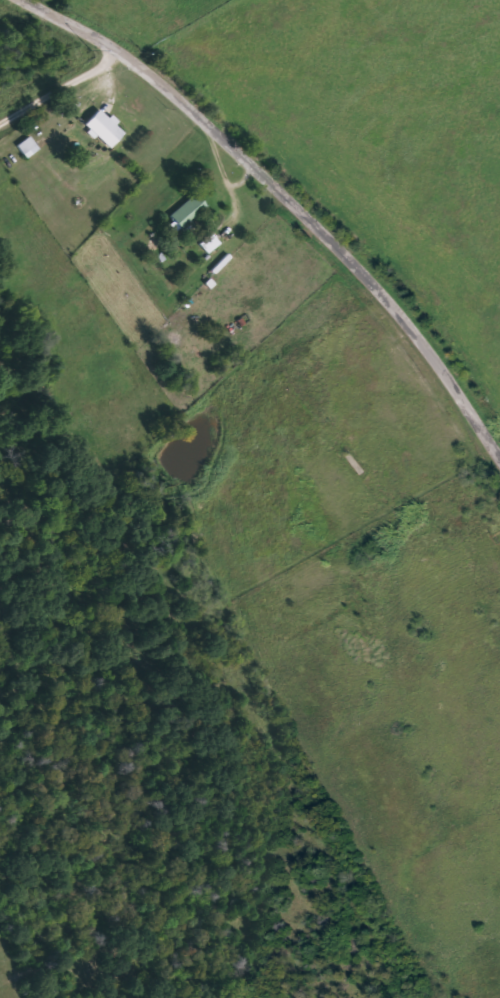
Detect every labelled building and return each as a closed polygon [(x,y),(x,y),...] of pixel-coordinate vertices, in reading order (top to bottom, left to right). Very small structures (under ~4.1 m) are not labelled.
[(96,135),(93,139),(86,131),(89,128),(84,124),(99,109),(107,117),(111,114),(118,121),(114,124),(123,133),(109,148),(96,135)] [(16,145),(29,135),(38,148),(26,158),(16,145)] [(192,221),(197,227),(186,236),(181,230),(169,215),(194,195),(206,210),(192,221)] [(200,244),(212,234),(220,243),(208,254),(200,244)]
